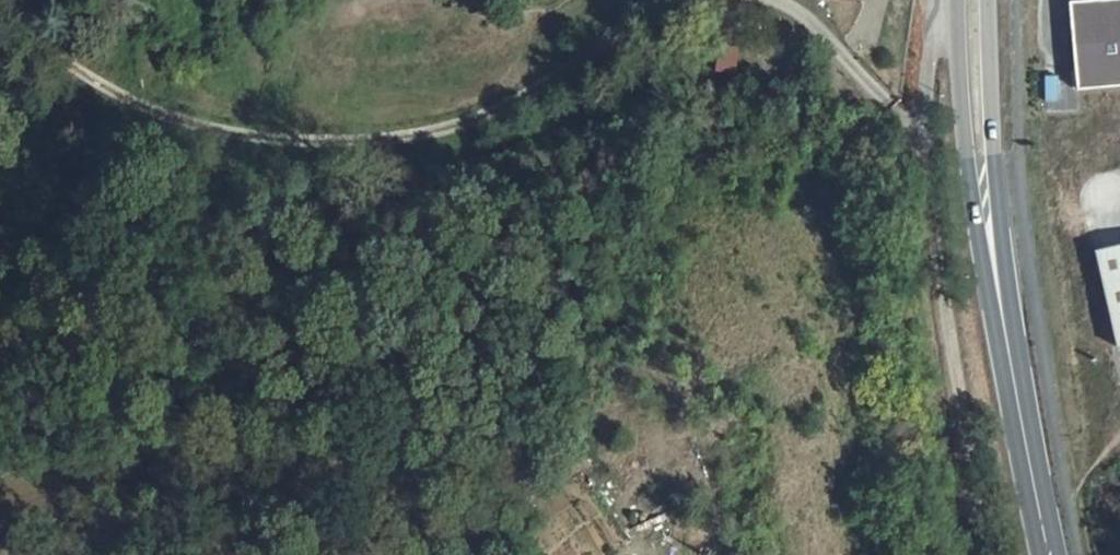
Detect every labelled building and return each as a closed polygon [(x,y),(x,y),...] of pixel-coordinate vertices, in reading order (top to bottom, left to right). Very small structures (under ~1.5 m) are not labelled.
[(1064,64),(1065,75),(1119,71),(1119,0),(1060,0),(1064,64)] [(1119,348),(1119,244),(1091,251),(1116,349),(1119,348)]
